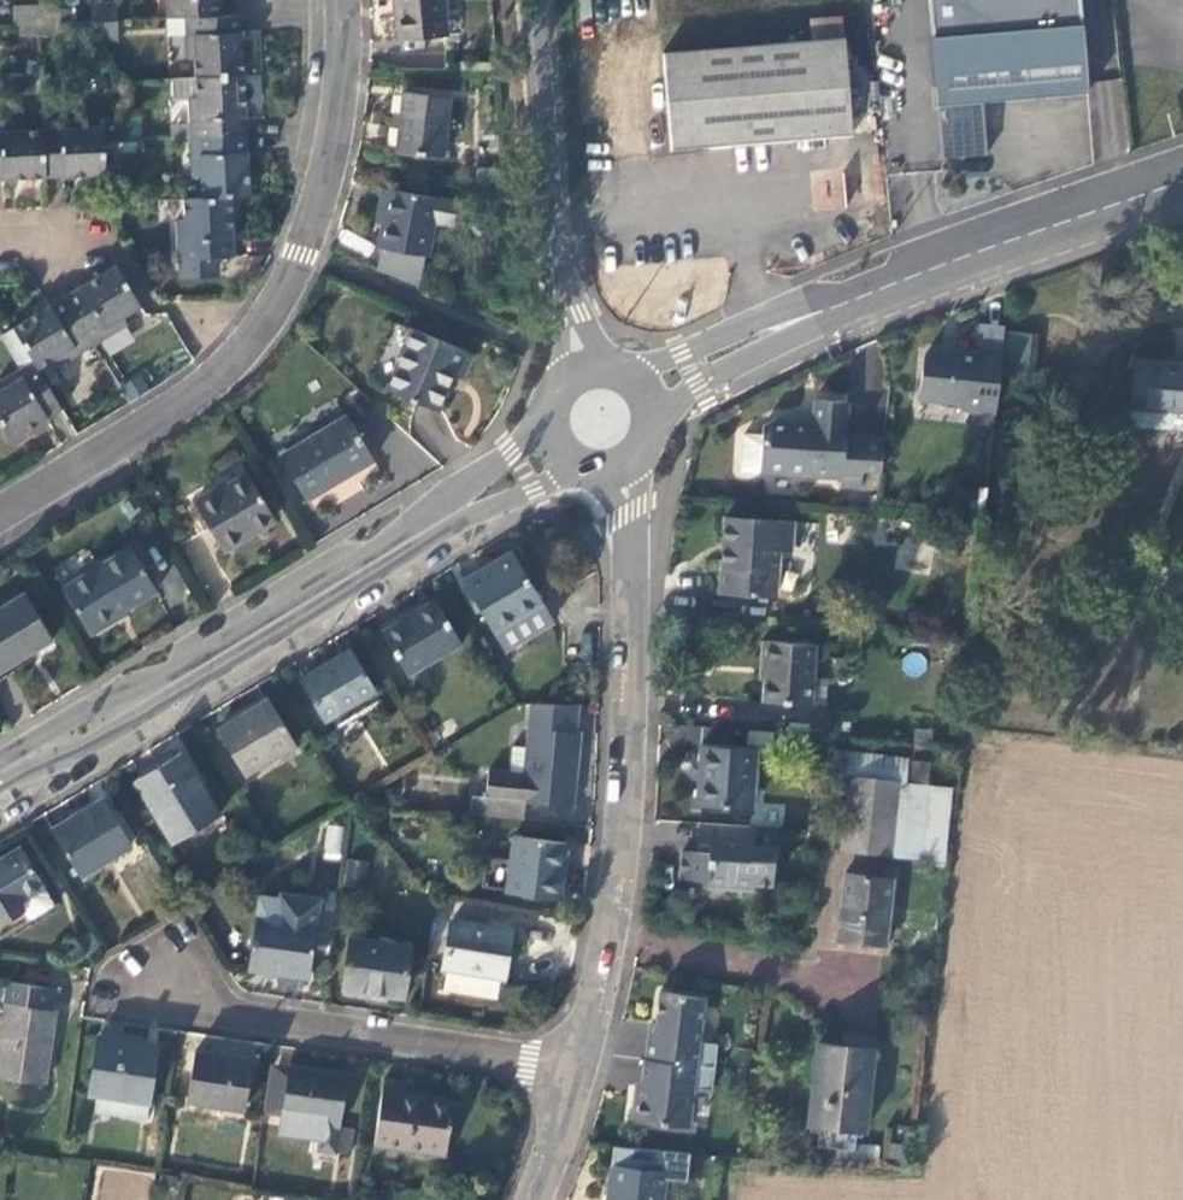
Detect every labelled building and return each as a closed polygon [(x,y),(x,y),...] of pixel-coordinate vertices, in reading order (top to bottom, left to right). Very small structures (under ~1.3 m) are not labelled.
[(164,31),(221,29),(220,0),(162,0),(164,31)] [(395,54),(445,49),(440,0),(390,0),(395,54)] [(927,115),(1077,101),(1068,0),(1066,0),(948,10),(951,51),(922,54),(927,115)] [(114,16),(91,17),(92,36),(101,56),(116,55),(114,16)] [(56,19),(12,21),(13,39),(57,37),(56,19)] [(241,90),(239,28),(221,29),(164,31),(165,52),(182,51),(183,71),(192,71),(193,92),(241,90)] [(794,53),(649,64),(657,165),(834,151),(825,31),(792,33),(794,53)] [(194,112),(186,113),(188,152),(245,150),(244,134),(241,90),(193,92),(194,112)] [(448,111),(402,106),(396,165),(441,170),(448,111)] [(80,142),(80,133),(41,135),(41,143),(43,193),(104,190),(104,174),(121,173),(119,140),(80,142)] [(21,135),(0,136),(0,194),(43,193),(41,143),(21,144),(21,135)] [(190,191),(197,191),(198,211),(238,210),(247,209),(245,150),(188,152),(190,191)] [(455,214),(386,203),(375,261),(379,262),(375,282),(417,299),(421,270),(426,271),(432,235),(451,239),(455,214)] [(215,271),(233,271),(232,253),(239,252),(238,210),(198,211),(181,212),(182,233),(174,233),(176,273),(178,273),(178,293),(216,291),(215,271)] [(140,321),(114,278),(62,310),(94,361),(127,341),(121,332),(140,321)] [(36,384),(54,374),(59,381),(94,361),(62,310),(11,341),(31,375),(36,384)] [(989,426),(994,384),(999,341),(1000,337),(978,334),(974,363),(957,361),(956,369),(921,364),(915,410),(954,415),(954,421),(989,426)] [(999,341),(994,384),(1031,389),(1037,346),(999,341)] [(470,366),(410,343),(385,406),(437,426),(452,388),(460,391),(470,366)] [(1133,374),(1128,423),(1182,428),(1182,378),(1133,374)] [(3,402),(0,404),(0,438),(10,455),(60,425),(36,384),(31,375),(0,393),(0,397),(3,402)] [(763,428),(762,441),(742,438),(737,478),(835,490),(834,496),(855,499),(858,482),(874,484),(880,443),(848,439),(852,406),(820,402),(817,423),(783,418),(763,428)] [(345,430),(278,471),(306,516),(372,475),(345,430)] [(274,535),(246,487),(210,508),(209,505),(192,515),(222,566),(274,535)] [(784,534),(716,529),(711,603),(766,607),(769,563),(782,564),(784,534)] [(130,563),(63,602),(89,645),(155,605),(130,563)] [(510,565),(465,593),(496,644),(542,616),(510,565)] [(0,620),(0,685),(50,655),(21,607),(0,620)] [(432,613),(381,644),(408,687),(459,656),(432,613)] [(797,665),(753,661),(747,721),(798,726),(800,704),(794,704),(797,665)] [(350,662),(300,692),(324,733),(374,703),(350,662)] [(267,711),(216,742),(244,788),(295,757),(267,711)] [(578,744),(527,740),(525,759),(510,758),(508,785),(487,783),(484,809),(471,808),(469,827),(520,831),(522,815),(571,820),(578,744)] [(750,762),(689,756),(683,817),(744,823),(750,762)] [(180,764),(134,792),(171,854),(218,826),(180,764)] [(902,776),(837,769),(835,793),(843,793),(835,870),(883,875),(883,873),(937,878),(945,805),(900,800),(902,776)] [(102,811),(50,841),(78,888),(130,858),(102,811)] [(326,824),(323,858),(341,859),(344,825),(326,824)] [(741,840),(690,834),(688,856),(700,858),(699,867),(670,864),(667,891),(696,895),(695,902),(741,907),(742,901),(761,903),(765,861),(739,858),(741,840)] [(566,856),(513,848),(505,905),(557,912),(566,856)] [(0,872),(0,950),(55,917),(20,860),(0,872)] [(365,871),(347,869),(343,895),(361,898),(365,871)] [(878,893),(832,889),(827,955),(873,959),(878,893)] [(322,897),(257,891),(248,975),(313,982),(322,897)] [(509,942),(449,933),(442,982),(502,991),(509,942)] [(408,958),(349,949),(341,1000),(399,1009),(408,958)] [(7,993),(0,1037),(0,1090),(42,1096),(53,1023),(49,1022),(52,1000),(7,993)] [(702,1007),(658,998),(654,1030),(650,1029),(645,1065),(712,1074),(715,1054),(696,1051),(702,1007)] [(155,1059),(97,1049),(87,1106),(95,1107),(92,1123),(142,1132),(155,1059)] [(835,1058),(811,1056),(802,1137),(858,1143),(868,1052),(837,1049),(835,1058)] [(250,1073),(191,1064),(184,1114),(242,1123),(250,1073)] [(641,1065),(637,1101),(632,1100),(628,1126),(686,1134),(690,1097),(709,1100),(712,1074),(645,1065),(641,1065)] [(334,1165),(347,1087),(270,1075),(262,1125),(280,1127),(277,1146),(317,1152),(315,1162),(334,1165)] [(383,1091),(374,1156),(444,1166),(452,1111),(401,1104),(403,1094),(383,1091)] [(608,1174),(605,1199),(661,1199),(663,1181),(608,1174)]
